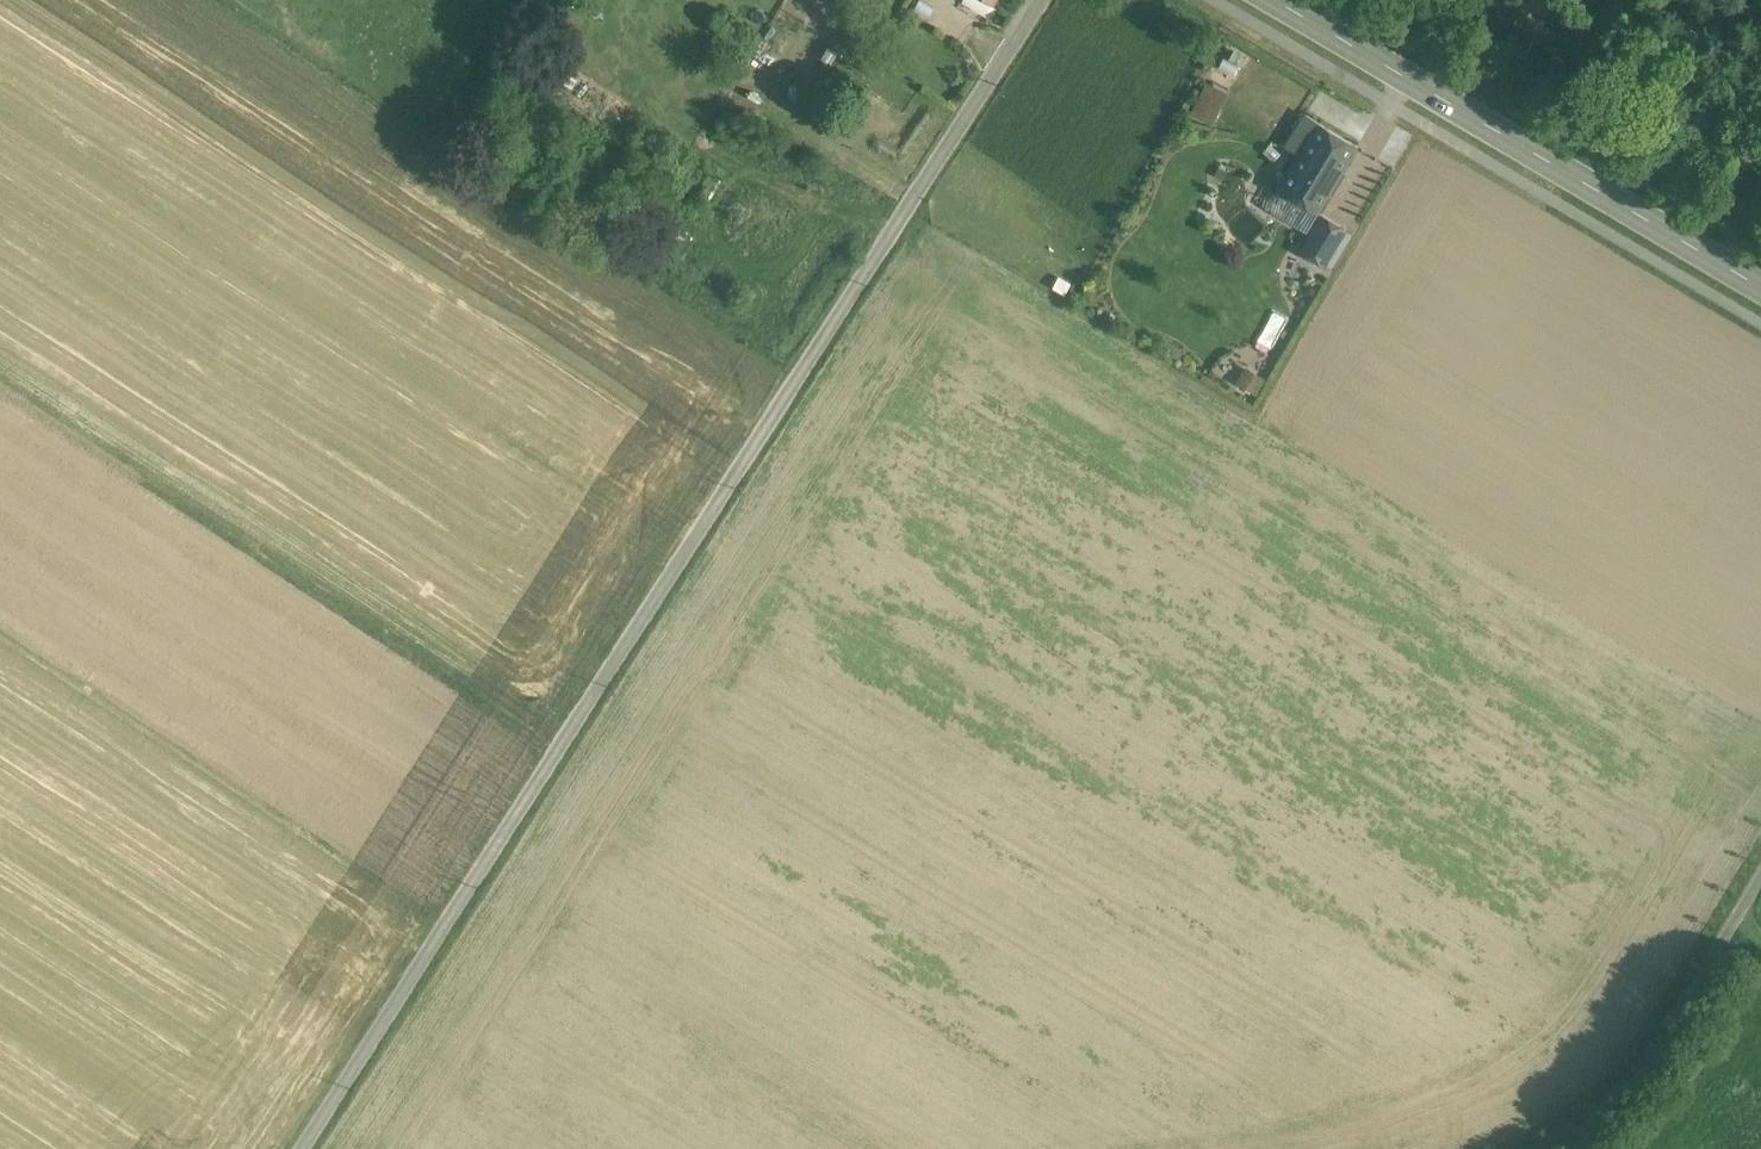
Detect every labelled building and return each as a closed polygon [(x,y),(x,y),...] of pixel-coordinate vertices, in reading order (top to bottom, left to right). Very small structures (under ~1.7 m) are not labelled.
[(1207,81),(1191,113),(1213,124),(1228,91),(1207,81)] [(1356,147),(1305,116),(1286,146),(1298,153),(1277,188),(1317,212),(1356,147)] [(1346,231),(1321,216),(1300,252),(1324,267),(1346,231)] [(1236,385),(1259,393),(1266,375),(1243,367),(1236,385)]
